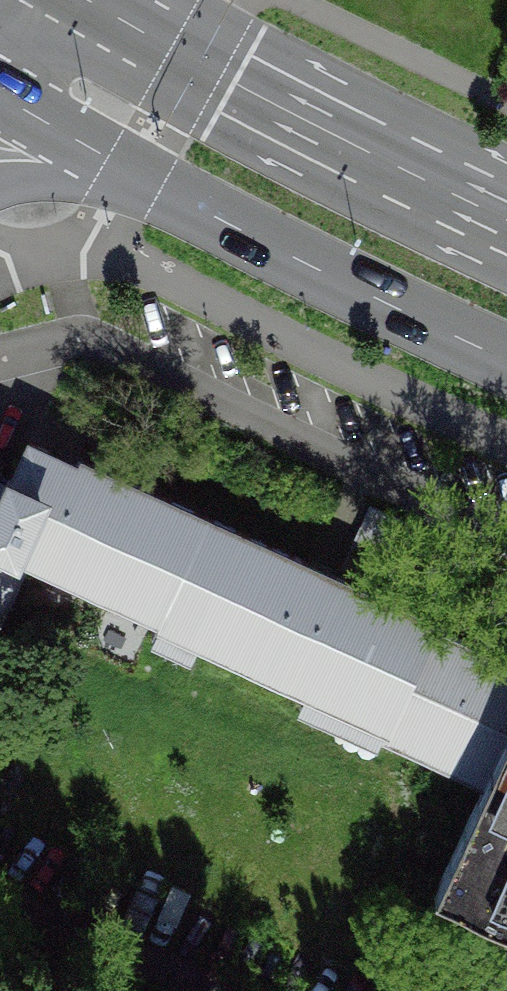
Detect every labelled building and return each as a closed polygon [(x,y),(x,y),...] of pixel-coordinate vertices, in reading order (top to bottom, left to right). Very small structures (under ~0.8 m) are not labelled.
[(31,444),(14,480),(9,477),(0,496),(0,543),(26,556),(161,616),(206,520),(124,482),(125,480),(81,459),(78,466),(31,444)] [(207,518),(206,520),(161,616),(159,621),(386,725),(432,628),(434,622),(207,518)] [(26,556),(0,543),(0,612),(26,556)] [(432,628),(386,725),(383,732),(486,779),(506,735),(506,663),(432,628)] [(486,779),(435,888),(506,921),(506,735),(486,779)]
